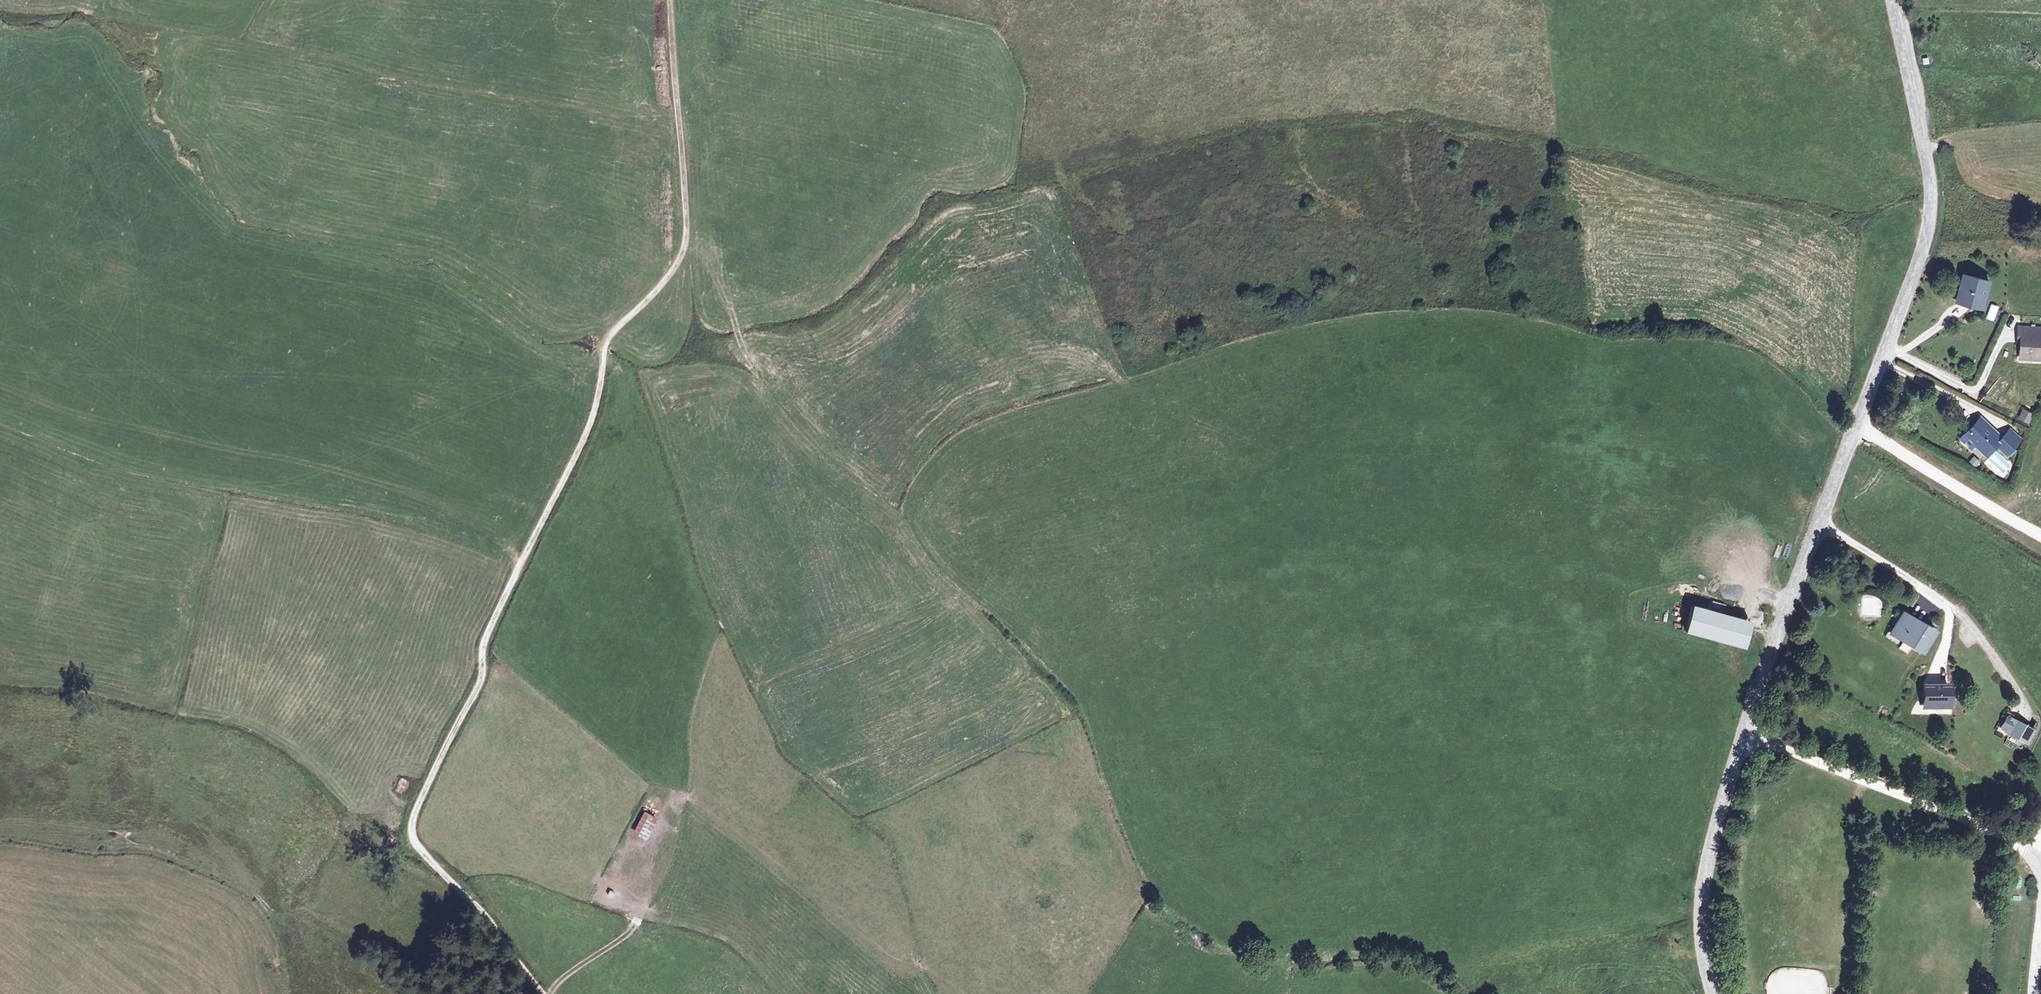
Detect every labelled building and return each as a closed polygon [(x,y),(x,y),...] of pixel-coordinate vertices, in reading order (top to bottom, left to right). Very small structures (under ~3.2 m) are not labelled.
[(1982,306),(1988,280),(1964,274),(1958,300),(1982,306)] [(1995,322),(2000,307),(1993,305),(1988,319),(1995,322)] [(2040,354),(2040,328),(2019,326),(2018,335),(2021,335),(2020,358),(2030,359),(2031,354),(2040,355),(2040,354)] [(2035,415),(2024,409),(2019,419),(2031,425),(2035,415)] [(2013,448),(2020,440),(2009,430),(2001,438),(1980,419),(1966,434),(1987,454),(1997,443),(2008,453),(2011,455),(2016,450),(2013,448)] [(1690,606),(1683,632),(1740,647),(1747,620),(1690,606)] [(1933,632),(1904,615),(1900,612),(1883,636),(1889,639),(1893,633),(1922,650),(1933,632)] [(1952,685),(1924,686),(1924,710),(1952,710),(1952,685)] [(2031,730),(2021,725),(2023,721),(2018,718),(2016,721),(2008,717),(2002,729),(2025,741),(2031,730)] [(395,792),(404,794),(408,780),(399,778),(395,792)] [(643,811),(634,834),(650,840),(659,817),(643,811)]
